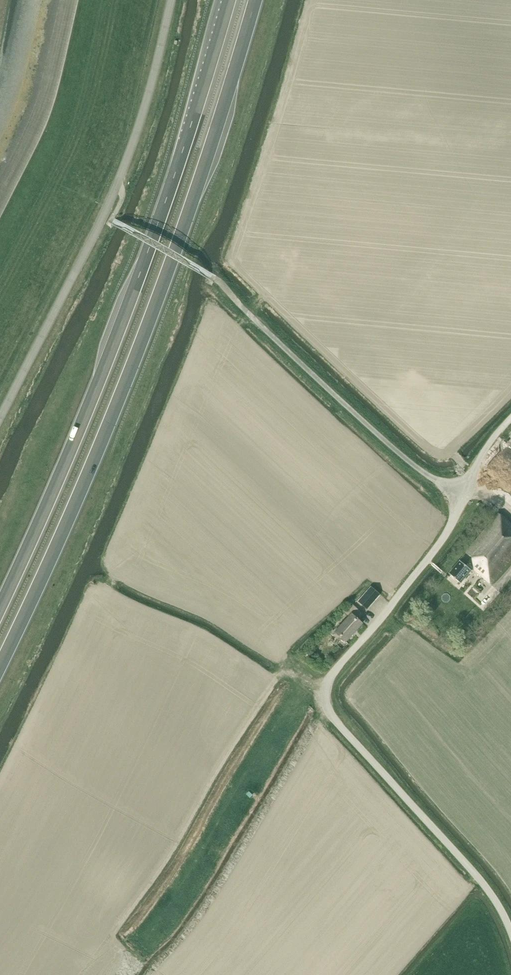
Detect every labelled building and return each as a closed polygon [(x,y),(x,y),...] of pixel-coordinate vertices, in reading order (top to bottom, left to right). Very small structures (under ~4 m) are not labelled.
[(461,584),(473,569),(491,584),(510,560),(510,524),(498,514),(466,553),(466,554),(460,561),(449,574),(461,584)] [(381,595),(372,587),(358,602),(367,610),(381,595)] [(345,613),(349,616),(335,632),(346,642),(363,624),(358,620),(363,614),(353,605),(345,613)]
